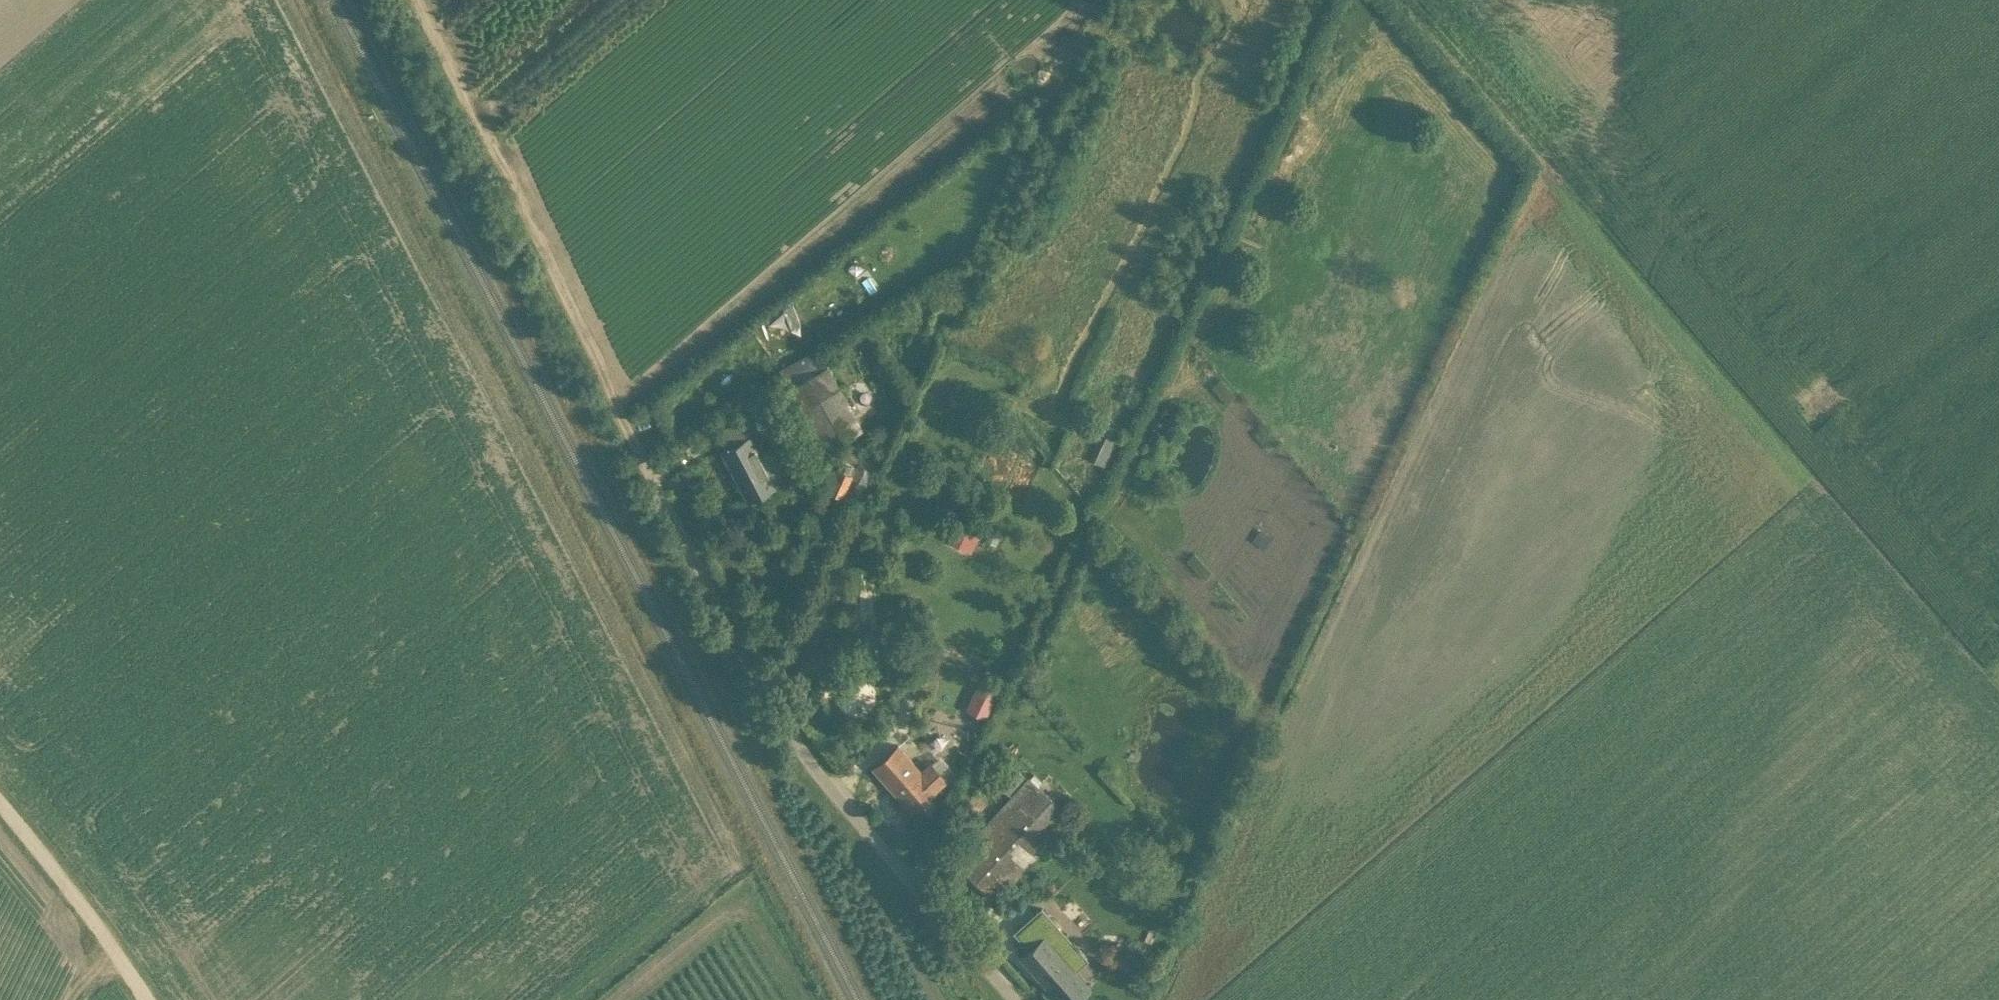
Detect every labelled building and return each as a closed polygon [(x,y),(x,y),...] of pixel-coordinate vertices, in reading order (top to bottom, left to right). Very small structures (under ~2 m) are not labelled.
[(828,363),(777,390),(811,456),(864,427),(828,363)] [(1101,472),(1121,430),(1106,423),(1087,465),(1101,472)] [(765,461),(751,433),(722,448),(748,499),(788,478),(776,456),(765,461)] [(829,488),(827,491),(842,498),(851,476),(837,470),(834,477),(829,488)] [(974,532),(956,524),(953,523),(945,539),(972,552),(980,535),(974,532)] [(811,624),(822,630),(825,624),(814,619),(811,624)] [(999,691),(979,681),(966,709),(986,718),(999,691)] [(898,744),(874,765),(873,766),(911,809),(946,779),(931,762),(921,770),(898,744)] [(1009,793),(1025,774),(1011,762),(995,780),(1009,793)] [(995,898),(1071,814),(1030,777),(954,861),(995,898)] [(1044,911),(1009,942),(1020,954),(1060,999),(1075,999),(1091,985),(1073,965),(1084,955),(1044,911)] [(1119,941),(1108,954),(1135,979),(1148,966),(1119,941)]
